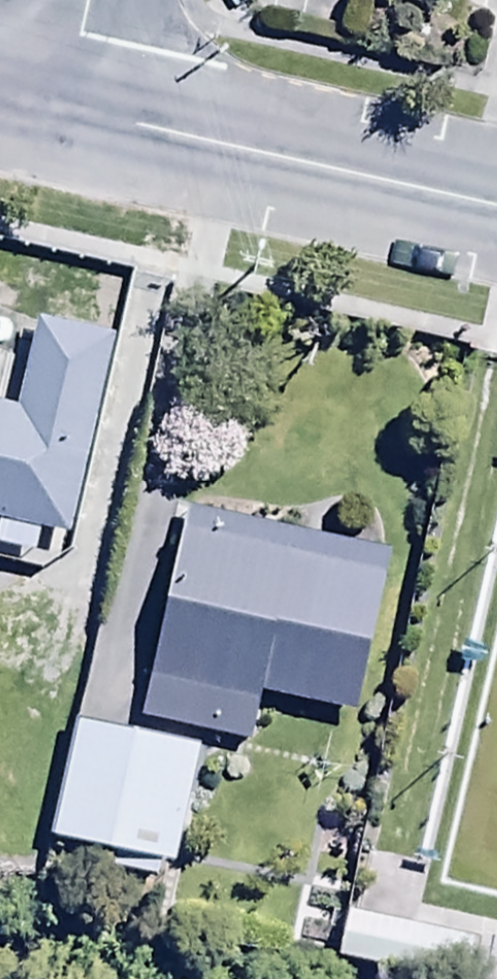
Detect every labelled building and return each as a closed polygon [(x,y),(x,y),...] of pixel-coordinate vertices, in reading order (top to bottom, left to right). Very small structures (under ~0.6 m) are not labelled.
[(0,396),(0,547),(58,558),(102,331),(31,318),(15,399),(0,396)] [(134,715),(246,739),(257,688),(346,707),(381,545),(181,502),(134,715)] [(150,879),(154,853),(174,857),(196,739),(67,715),(45,833),(112,845),(107,871),(150,879)] [(439,926),(337,903),(328,946),(429,969),(439,926)]
